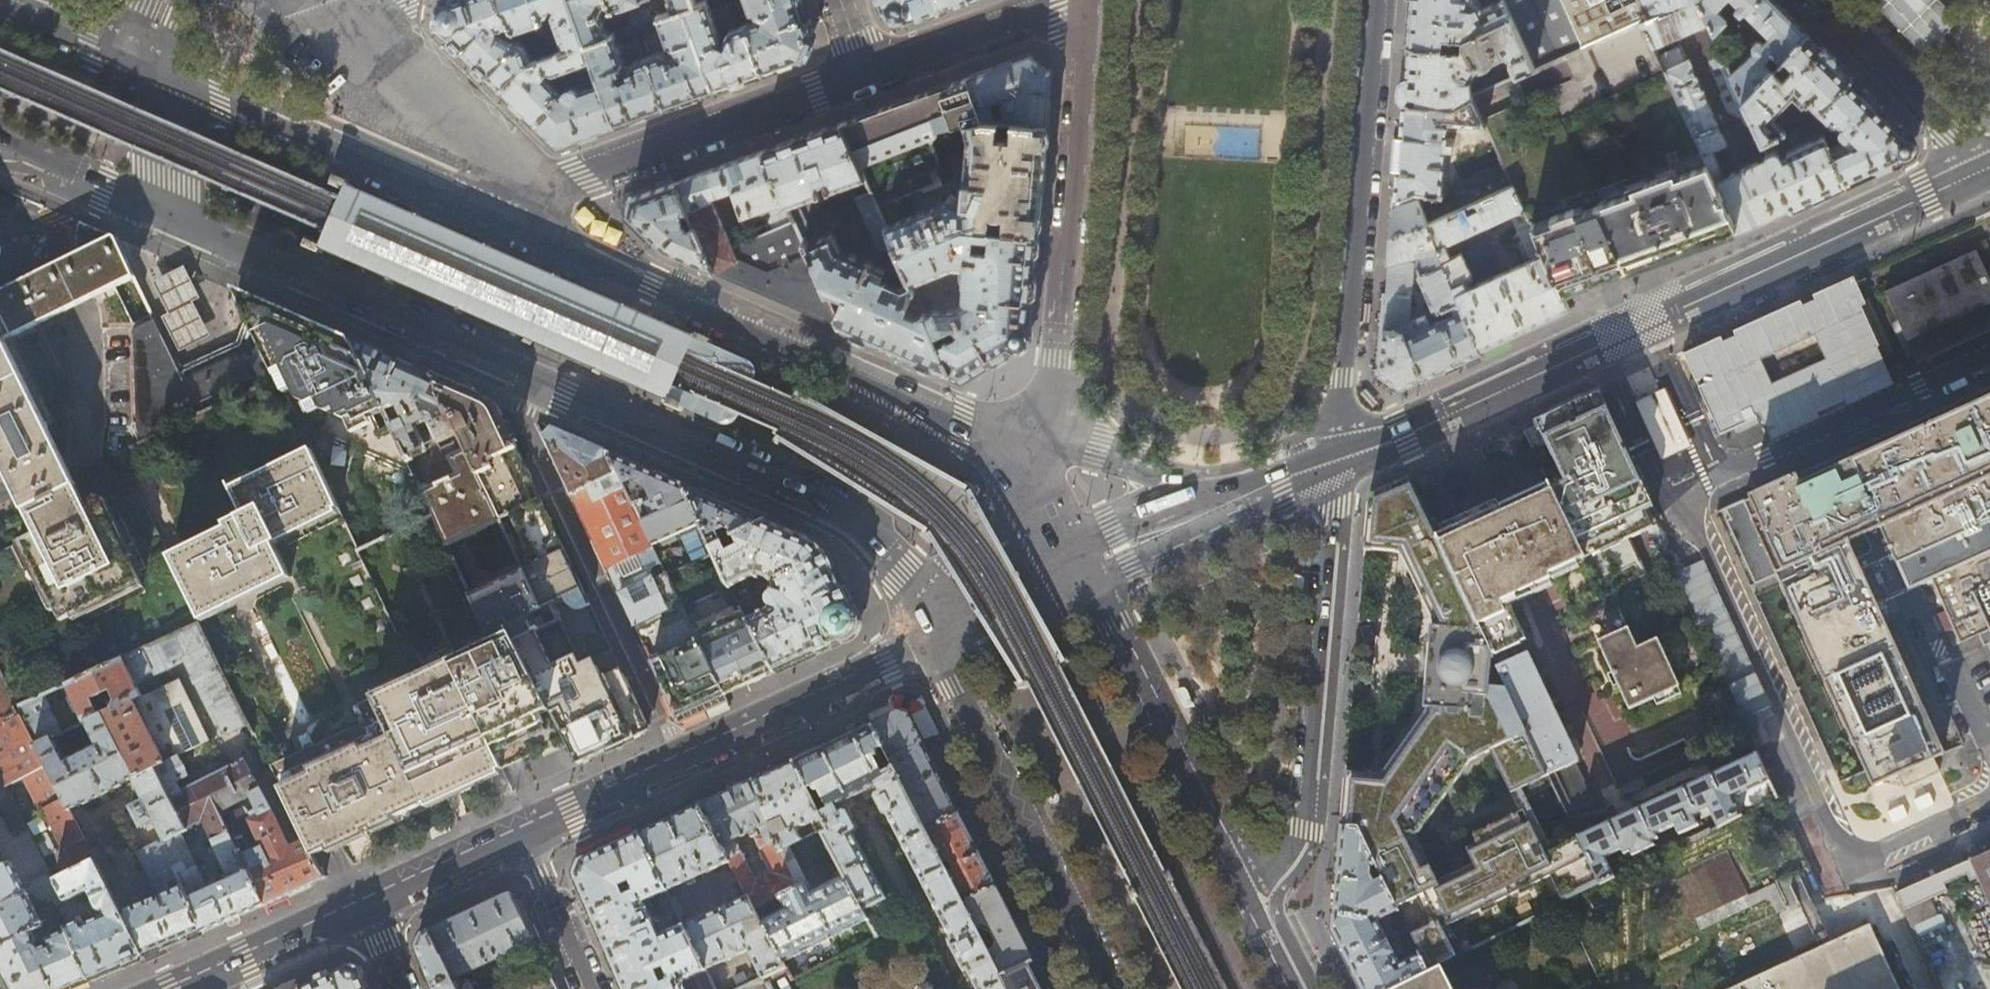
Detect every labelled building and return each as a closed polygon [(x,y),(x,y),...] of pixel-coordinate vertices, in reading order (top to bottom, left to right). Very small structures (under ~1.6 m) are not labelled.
[(501,86),(523,63),(548,54),(546,46),(528,52),(525,43),(499,30),(498,24),(509,20),(506,10),(502,6),(499,0),(446,0),(444,0),(439,24),(472,57),(501,86)] [(548,54),(586,41),(572,0),(499,0),(502,6),(506,10),(509,20),(511,24),(520,29),(542,21),(544,17),(543,14),(547,12),(550,6),(549,4),(551,3),(557,6),(558,8),(556,8),(552,13),(562,41),(546,46),(548,54)] [(586,41),(610,32),(602,10),(606,2),(610,1),(611,5),(615,6),(633,0),(572,0),(586,41)] [(696,2),(696,0),(671,0),(674,10),(685,6),(696,2)] [(763,71),(746,23),(730,29),(725,46),(720,44),(721,38),(711,5),(724,0),(701,0),(696,2),(685,6),(715,88),(740,79),(763,71)] [(763,71),(780,64),(802,56),(812,34),(803,9),(800,0),(747,0),(751,10),(765,15),(764,20),(759,19),(746,23),(763,71)] [(961,0),(880,0),(883,8),(906,19),(931,10),(961,0)] [(1512,14),(1506,0),(1501,0),(1485,7),(1484,5),(1483,2),(1482,0),(1412,0),(1408,43),(1433,45),(1442,43),(1444,42),(1445,33),(1465,34),(1465,37),(1512,14)] [(1512,14),(1536,66),(1643,18),(1684,0),(1506,0),(1512,14)] [(1654,43),(1692,26),(1708,19),(1700,0),(1684,0),(1643,18),(1654,43)] [(1708,19),(1715,33),(1726,20),(1716,10),(1726,0),(1700,0),(1708,19)] [(1744,99),(1774,68),(1780,62),(1808,33),(1776,2),(1774,0),(1734,0),(1739,5),(1737,8),(1737,10),(1740,13),(1743,13),(1745,11),(1770,35),(1764,42),(1762,40),(1757,40),(1754,43),(1754,48),(1756,50),(1733,73),(1744,99)] [(637,23),(639,30),(661,23),(668,42),(675,45),(675,50),(684,55),(682,59),(673,54),(668,56),(661,51),(648,56),(666,105),(689,97),(715,88),(685,6),(674,10),(652,18),(637,23)] [(629,16),(633,24),(637,23),(652,18),(648,8),(644,7),(631,12),(629,16)] [(1489,87),(1536,66),(1512,14),(1465,37),(1464,46),(1462,48),(1448,46),(1446,48),(1442,43),(1433,45),(1408,43),(1406,68),(1405,79),(1403,79),(1402,92),(1404,92),(1404,98),(1454,103),(1473,94),(1470,76),(1477,68),(1480,68),(1485,67),(1491,62),(1493,60),(1506,55),(1512,59),(1511,63),(1514,69),(1487,82),(1489,87)] [(1643,18),(1536,66),(1627,267),(1724,230),(1736,226),(1716,182),(1704,154),(1660,56),(1654,43),(1643,18)] [(1747,125),(1754,121),(1744,99),(1733,73),(1715,33),(1708,19),(1692,26),(1724,93),(1721,94),(1728,108),(1744,117),(1747,125)] [(610,32),(586,41),(592,57),(596,67),(616,123),(636,116),(666,105),(648,56),(635,61),(632,70),(628,71),(624,79),(619,77),(622,70),(621,66),(624,60),(616,39),(639,30),(637,23),(633,24),(610,32)] [(533,35),(544,40),(547,33),(537,27),(533,35)] [(1754,121),(1763,141),(1776,135),(1787,130),(1773,116),(1794,94),(1804,103),(1808,99),(1819,110),(1851,76),(1827,53),(1808,33),(1780,62),(1785,68),(1780,74),(1774,68),(1744,99),(1754,121)] [(521,105),(537,121),(553,105),(549,101),(559,91),(549,79),(551,70),(554,70),(592,57),(586,41),(548,54),(523,63),(501,86),(521,105)] [(1660,56),(1704,154),(1714,150),(1728,144),(1691,61),(1688,60),(1682,46),(1660,56)] [(1012,122),(1046,125),(1048,98),(1051,70),(1042,63),(1030,54),(969,77),(984,119),(996,120),(999,120),(1000,113),(995,107),(997,102),(1001,102),(1001,108),(1004,111),(1004,121),(1012,122)] [(1525,209),(1562,291),(1570,288),(1627,267),(1536,66),(1489,87),(1473,94),(1487,124),(1505,166),(1513,183),(1525,209)] [(537,121),(559,143),(586,134),(616,123),(596,67),(589,70),(594,84),(581,89),(579,83),(567,87),(565,90),(564,92),(564,95),(559,91),(549,101),(553,105),(537,121)] [(1831,146),(1846,182),(1876,168),(1911,152),(1914,138),(1882,106),(1851,76),(1819,110),(1841,130),(1845,139),(1831,146)] [(841,122),(860,165),(933,139),(936,134),(936,130),(963,124),(984,119),(969,77),(906,99),(841,122)] [(1400,141),(1395,197),(1415,192),(1415,193),(1422,193),(1434,193),(1434,197),(1437,197),(1437,195),(1440,196),(1440,197),(1444,197),(1445,193),(1443,193),(1446,146),(1452,147),(1453,139),(1447,139),(1449,121),(1487,124),(1473,94),(1454,103),(1404,98),(1400,141)] [(964,228),(1035,233),(1041,173),(1046,125),(1012,122),(1011,137),(995,136),(996,120),(984,119),(963,124),(968,138),(963,184),(957,186),(956,195),(962,199),(958,209),(945,203),(888,226),(900,255),(964,228)] [(785,199),(788,204),(822,192),(820,184),(818,185),(817,182),(826,178),(827,181),(826,182),(829,189),(865,176),(860,165),(841,122),(788,141),(764,150),(785,199)] [(1776,135),(1763,141),(1770,157),(1792,207),(1816,196),(1846,182),(1831,146),(1825,134),(1782,153),(1780,149),(1782,148),(1776,135)] [(938,158),(933,139),(860,165),(865,176),(872,191),(873,193),(928,169),(935,166),(937,165),(938,161),(938,158)] [(695,224),(713,269),(739,259),(733,246),(710,195),(731,188),(742,216),(770,205),(785,199),(764,150),(721,165),(677,181),(688,206),(695,224)] [(1716,182),(1726,177),(1714,150),(1704,154),(1716,182)] [(1716,182),(1736,226),(1738,231),(1781,212),(1792,207),(1770,157),(1750,166),(1748,161),(1742,164),(1744,169),(1726,177),(1716,182)] [(1455,197),(1460,208),(1464,206),(1477,200),(1513,183),(1505,166),(1453,190),(1455,197)] [(873,193),(879,207),(932,182),(928,169),(873,193)] [(351,189),(353,185),(349,183),(349,182),(333,175),(332,176),(331,175),(328,183),(329,183),(328,185),(345,192),(345,191),(349,192),(351,189)] [(632,197),(677,181),(675,176),(627,193),(622,212),(653,244),(656,240),(627,211),(632,197)] [(681,255),(713,269),(695,224),(686,230),(682,226),(683,224),(684,220),(684,215),(682,211),(680,209),(688,206),(677,181),(632,197),(627,211),(656,240),(658,242),(663,247),(681,255)] [(1512,215),(1525,209),(1513,183),(1477,200),(1479,206),(1467,212),(1464,206),(1460,208),(1428,223),(1438,248),(1446,245),(1512,215)] [(737,418),(740,411),(715,399),(725,374),(751,385),(753,376),(753,374),(753,370),(750,365),(745,361),(711,346),(710,350),(708,349),(708,350),(691,343),(691,342),(688,340),(690,337),(628,310),(626,313),(618,310),(620,306),(559,280),(557,284),(549,280),(551,276),(490,250),(488,253),(480,250),(481,246),(421,219),(419,223),(410,220),(412,216),(351,189),(349,192),(345,191),(345,192),(343,196),(340,202),(327,233),(324,239),(322,244),(322,245),(326,247),(324,251),(385,277),(387,273),(396,277),(394,281),(454,307),(456,303),(465,307),(463,311),(523,338),(525,333),(534,337),(532,342),(593,369),(595,365),(602,368),(601,372),(662,399),(664,395),(668,396),(668,395),(685,402),(685,403),(686,404),(684,408),(721,424),(722,425),(725,425),(728,425),(731,424),(733,423),(734,422),(735,420),(737,418)] [(892,260),(901,256),(900,255),(888,226),(879,207),(873,193),(872,191),(857,198),(881,252),(888,250),(892,260)] [(1480,349),(1438,248),(1428,223),(1415,193),(1415,192),(1395,197),(1395,204),(1394,204),(1392,224),(1388,263),(1390,263),(1387,289),(1382,350),(1380,371),(1400,386),(1411,381),(1412,382),(1430,373),(1433,372),(1480,351),(1480,349)] [(1422,193),(1415,193),(1428,223),(1460,208),(1455,197),(1428,210),(1422,193)] [(770,220),(773,229),(794,220),(791,212),(788,204),(785,199),(770,205),(774,215),(770,217),(770,220)] [(813,262),(839,323),(892,346),(953,372),(926,312),(913,283),(912,281),(901,286),(898,291),(884,285),(887,278),(883,277),(886,267),(841,247),(834,232),(811,242),(806,231),(809,230),(799,208),(791,212),(794,220),(813,262)] [(1539,323),(1570,309),(1562,291),(1525,209),(1512,215),(1524,244),(1519,247),(1527,264),(1471,288),(1467,280),(1472,277),(1461,253),(1452,257),(1446,245),(1438,248),(1480,349),(1539,323)] [(410,220),(419,223),(421,219),(423,215),(414,211),(412,216),(410,220)] [(733,246),(739,259),(779,275),(784,275),(813,262),(794,220),(773,229),(733,246)] [(0,293),(0,333),(4,340),(80,304),(132,278),(133,277),(115,238),(93,228),(79,222),(78,228),(77,234),(76,236),(76,240),(78,247),(78,249),(80,253),(61,264),(0,293)] [(926,312),(953,372),(958,375),(963,377),(1015,347),(1017,347),(1021,345),(1026,343),(1029,339),(1031,332),(1031,328),(1028,325),(1031,284),(1035,233),(964,228),(900,255),(901,256),(912,281),(913,283),(954,266),(964,265),(963,268),(962,271),(962,274),(964,277),(965,279),(964,293),(967,297),(955,306),(936,308),(926,312)] [(318,254),(319,253),(322,254),(324,251),(326,247),(322,245),(322,244),(305,237),(305,238),(304,238),(301,245),(302,246),(301,247),(318,254)] [(480,250),(488,253),(490,250),(492,245),(483,242),(481,246),(480,250)] [(1917,364),(1989,331),(1989,280),(1977,251),(1885,293),(1917,364)] [(780,297),(839,323),(813,262),(784,275),(779,275),(739,259),(713,269),(737,279),(780,297)] [(201,300),(185,272),(157,287),(171,316),(163,321),(181,359),(215,340),(196,303),(201,300)] [(549,280),(557,284),(559,280),(561,275),(553,272),(551,276),(549,280)] [(383,282),(392,285),(394,281),(396,277),(387,273),(385,277),(383,282)] [(1864,300),(1854,278),(1813,296),(1816,301),(1803,306),(1801,302),(1734,333),(1736,337),(1724,343),(1721,339),(1684,355),(1696,382),(1703,379),(1706,385),(1699,388),(1721,436),(1739,428),(1758,419),(1757,416),(1760,414),(1773,441),(1895,385),(1883,358),(1880,352),(1878,348),(1885,344),(1864,300)] [(384,412),(351,340),(341,336),(293,316),(237,291),(252,324),(276,376),(301,429),(316,434),(320,432),(322,437),(326,439),(334,435),(338,444),(414,474),(408,462),(389,422),(384,412)] [(1895,353),(1870,298),(1864,300),(1885,344),(1878,348),(1880,352),(1883,358),(1895,353)] [(618,310),(626,313),(628,310),(630,306),(622,302),(620,306),(618,310)] [(463,311),(465,307),(456,303),(454,307),(453,312),(461,315),(463,311)] [(142,441),(197,413),(179,374),(154,321),(134,329),(135,427),(142,441)] [(238,347),(179,374),(197,413),(276,376),(252,324),(250,325),(247,327),(238,347)] [(20,502),(25,511),(75,486),(72,478),(4,340),(0,333),(0,460),(20,502)] [(532,342),(534,337),(525,333),(523,338),(522,342),(531,346),(532,342)] [(708,349),(710,350),(711,346),(713,342),(711,342),(712,340),(695,333),(695,335),(691,333),(690,337),(688,340),(691,342),(691,343),(708,350),(708,349)] [(403,363),(351,340),(384,412),(393,407),(400,411),(397,412),(399,417),(389,422),(408,462),(427,453),(428,450),(418,429),(429,424),(438,443),(459,434),(432,375),(403,363)] [(1454,370),(1451,364),(1433,372),(1436,379),(1454,370)] [(602,368),(595,365),(593,369),(592,372),(600,375),(601,372),(602,368)] [(740,411),(751,385),(725,374),(715,399),(740,411)] [(487,399),(432,375),(459,434),(462,440),(499,519),(541,498),(540,497),(502,416),(499,410),(498,408),(495,405),(490,400),(487,399)] [(812,426),(823,402),(802,393),(803,391),(797,387),(794,394),(790,393),(787,401),(786,400),(781,411),(775,425),(776,426),(773,434),(776,435),(772,441),(778,445),(780,442),(781,441),(802,450),(812,426)] [(1798,480),(1796,478),(1788,482),(1770,490),(1763,493),(1761,491),(1717,511),(1717,513),(1727,509),(1731,518),(1726,520),(1755,584),(1777,574),(1873,786),(1898,775),(1904,789),(1922,781),(1941,772),(1934,758),(1944,754),(1876,605),(1932,579),(1961,643),(1979,634),(1985,647),(1989,644),(1989,393),(1798,480)] [(685,403),(685,402),(668,395),(668,396),(664,395),(662,399),(661,402),(665,404),(664,405),(681,412),(682,411),(684,408),(686,404),(685,403)] [(1647,396),(1646,397),(1658,424),(1675,417),(1668,411),(1669,408),(1670,406),(1669,404),(1668,401),(1667,399),(1665,398),(1663,398),(1661,397),(1659,397),(1657,397),(1656,398),(1654,399),(1653,400),(1647,396)] [(1540,424),(1523,432),(1549,483),(1603,595),(1611,591),(1645,576),(1627,539),(1659,524),(1598,398),(1540,424)] [(585,442),(555,428),(545,438),(579,510),(596,502),(625,488),(608,452),(585,442)] [(436,487),(423,493),(433,514),(443,536),(449,547),(500,522),(499,519),(462,440),(440,450),(446,462),(451,459),(459,475),(450,479),(449,478),(435,485),(436,487)] [(293,572),(359,704),(353,707),(359,721),(267,767),(303,840),(312,856),(328,849),(343,842),(353,837),(362,833),(440,796),(449,792),(458,788),(483,777),(492,772),(503,767),(493,748),(489,740),(450,663),(448,657),(435,673),(397,633),(358,551),(312,452),(230,491),(245,522),(170,558),(134,485),(87,508),(76,485),(75,486),(25,511),(36,533),(0,551),(0,616),(40,697),(66,684),(124,657),(156,643),(173,635),(197,624),(195,620),(293,572)] [(712,547),(683,484),(662,475),(608,452),(625,488),(634,506),(645,502),(653,519),(643,524),(665,568),(675,564),(666,547),(661,544),(687,533),(694,555),(712,547)] [(1762,471),(1770,490),(1788,482),(1796,478),(1804,475),(1795,456),(1762,471)] [(1407,478),(1369,496),(1364,549),(1402,553),(1434,622),(1434,626),(1431,625),(1427,667),(1424,707),(1428,707),(1427,711),(1383,774),(1345,771),(1343,796),(1341,826),(1359,829),(1375,862),(1382,878),(1397,909),(1411,938),(1415,945),(1419,954),(1428,972),(1441,965),(1464,953),(1449,924),(1549,874),(1564,902),(1601,884),(1579,837),(1573,825),(1547,838),(1536,816),(1530,819),(1524,808),(1473,832),(1477,840),(1466,846),(1473,861),(1437,878),(1415,831),(1419,829),(1471,758),(1490,749),(1511,793),(1521,788),(1525,797),(1553,784),(1548,773),(1497,666),(1493,657),(1435,535),(1407,478)] [(959,491),(967,499),(973,495),(977,493),(974,485),(965,480),(963,485),(959,491)] [(1435,535),(1493,657),(1520,643),(1501,602),(1556,576),(1580,628),(1588,624),(1632,712),(1720,670),(1697,621),(1639,648),(1611,591),(1603,595),(1549,483),(1435,535)] [(736,538),(766,521),(765,521),(730,505),(729,504),(725,502),(683,484),(712,547),(713,549),(726,543),(721,534),(732,528),(736,538)] [(643,524),(643,523),(634,506),(625,488),(596,502),(579,510),(587,526),(610,575),(621,598),(669,576),(665,568),(643,524)] [(648,725),(613,649),(582,664),(578,656),(562,621),(563,620),(554,601),(558,599),(561,597),(562,599),(564,598),(568,604),(570,605),(572,605),(574,604),(575,604),(577,602),(577,600),(577,597),(586,593),(541,498),(499,519),(500,522),(513,549),(523,571),(540,608),(550,604),(559,620),(515,641),(551,709),(551,710),(565,739),(578,763),(596,755),(622,743),(633,738),(631,733),(648,725)] [(767,515),(732,500),(730,505),(765,521),(767,515)] [(855,608),(824,551),(823,551),(821,548),(816,544),(812,541),(808,539),(804,537),(797,534),(766,521),(736,538),(741,548),(731,553),(726,543),(713,549),(718,561),(729,584),(728,584),(735,599),(757,587),(761,586),(764,585),(767,585),(769,586),(772,587),(776,589),(778,591),(780,594),(781,596),(781,601),(780,601),(778,602),(777,603),(775,604),(774,606),(773,607),(773,609),(773,611),(773,613),(774,615),(775,618),(776,619),(753,631),(776,673),(797,663),(840,643),(843,642),(844,641),(846,641),(853,638),(855,636),(857,634),(858,632),(859,631),(860,628),(860,626),(860,622),(860,619),(859,616),(857,614),(856,612),(853,609),(855,608)] [(930,539),(938,534),(933,527),(926,522),(921,530),(919,533),(927,541),(930,539)] [(399,526),(390,530),(392,534),(401,530),(399,526)] [(381,535),(383,539),(392,534),(390,530),(381,535)] [(1695,560),(1674,571),(1678,577),(1693,569),(1703,587),(1689,595),(1699,614),(1719,603),(1695,560)] [(735,599),(728,584),(729,584),(718,561),(672,583),(678,594),(680,600),(693,627),(739,605),(735,599)] [(523,571),(472,595),(489,631),(506,623),(515,641),(559,620),(550,604),(540,608),(523,571)] [(725,694),(693,627),(680,600),(678,594),(672,583),(669,576),(621,598),(638,633),(640,632),(640,631),(664,618),(669,629),(669,642),(674,654),(661,660),(659,656),(653,658),(651,656),(649,657),(677,716),(701,705),(725,694)] [(753,631),(747,620),(741,610),(741,609),(739,605),(693,627),(725,694),(726,694),(726,695),(740,689),(761,680),(776,673),(753,631)] [(752,617),(747,607),(741,610),(747,620),(752,617)] [(551,709),(515,641),(506,623),(489,631),(486,646),(450,663),(489,740),(493,748),(545,723),(541,713),(551,709)] [(197,624),(173,635),(222,732),(227,734),(247,724),(197,624)] [(156,643),(124,657),(133,677),(166,663),(156,643)] [(1578,759),(1527,653),(1497,666),(1548,773),(1575,760),(1578,759)] [(1053,666),(1057,673),(1062,670),(1066,668),(1071,662),(1067,654),(1063,656),(1055,661),(1053,666)] [(142,696),(133,677),(124,657),(66,684),(84,723),(86,722),(100,716),(91,697),(109,689),(115,701),(113,708),(131,700),(133,700),(137,699),(142,696)] [(1750,669),(1726,680),(1756,746),(1779,735),(1750,669)] [(0,672),(0,771),(1,773),(13,781),(23,776),(47,765),(37,745),(17,707),(0,672)] [(1030,677),(1024,676),(1017,680),(1013,683),(1018,689),(1025,689),(1029,687),(1034,684),(1030,677)] [(142,696),(137,699),(168,760),(177,756),(208,741),(178,680),(142,696)] [(40,697),(17,707),(37,745),(54,737),(59,735),(40,697)] [(164,762),(133,700),(131,700),(113,708),(106,711),(103,714),(134,777),(135,779),(154,769),(155,767),(164,762)] [(870,717),(873,724),(884,718),(897,712),(894,706),(870,717)] [(531,755),(565,739),(551,710),(551,709),(541,713),(545,723),(493,748),(503,767),(531,755)] [(898,712),(897,712),(884,718),(873,724),(871,724),(926,830),(957,812),(943,784),(922,743),(916,732),(908,716),(908,715),(898,712)] [(103,714),(100,716),(86,722),(96,745),(65,760),(54,737),(37,745),(47,765),(70,810),(82,804),(83,805),(121,785),(121,784),(134,777),(103,714)] [(830,744),(793,761),(807,789),(808,792),(818,812),(828,834),(824,836),(829,846),(833,853),(841,869),(863,911),(886,899),(851,833),(854,831),(856,828),(847,812),(844,810),(841,812),(837,805),(856,796),(875,786),(878,792),(876,794),(875,798),(883,813),(888,814),(921,880),(945,868),(942,861),(926,830),(871,724),(830,744)] [(1757,752),(1579,837),(1601,884),(1615,876),(1606,857),(1622,850),(1624,853),(1631,850),(1633,855),(1655,844),(1653,840),(1659,837),(1658,833),(1676,824),(1680,833),(1700,823),(1696,815),(1701,813),(1703,816),(1712,812),(1718,824),(1741,813),(1734,797),(1770,780),(1757,752)] [(192,785),(177,756),(168,760),(164,762),(155,767),(154,769),(169,798),(192,787),(192,785)] [(192,785),(192,787),(206,816),(216,811),(217,812),(226,807),(249,796),(260,791),(244,759),(231,765),(228,759),(222,762),(225,768),(192,785)] [(1584,779),(1575,760),(1548,773),(1553,784),(1564,807),(1591,795),(1583,780),(1584,779)] [(772,770),(753,779),(767,808),(763,810),(798,887),(798,889),(808,884),(790,846),(820,831),(823,837),(824,836),(828,834),(818,812),(808,792),(807,789),(793,761),(772,770)] [(70,810),(47,765),(23,776),(37,807),(41,805),(43,810),(63,851),(54,855),(64,877),(96,862),(90,850),(70,810)] [(154,769),(135,779),(135,781),(144,800),(131,807),(141,827),(154,821),(164,840),(185,829),(184,828),(169,798),(154,769)] [(753,779),(726,792),(698,805),(729,862),(747,896),(755,910),(780,897),(798,887),(763,810),(767,808),(753,779)] [(192,787),(169,798),(184,828),(191,825),(194,830),(202,826),(226,875),(223,882),(211,887),(204,885),(182,837),(188,834),(186,830),(185,829),(164,840),(160,842),(180,885),(202,932),(231,919),(263,904),(239,857),(217,812),(216,811),(206,816),(192,787)] [(260,791),(249,796),(258,816),(251,820),(249,821),(262,846),(239,857),(263,904),(315,881),(323,878),(312,856),(303,840),(288,847),(260,791)] [(2,809),(13,831),(27,824),(15,802),(2,809)] [(667,891),(729,862),(698,805),(670,818),(639,832),(667,891)] [(226,807),(217,812),(239,857),(262,846),(249,821),(251,820),(245,809),(241,807),(232,812),(228,811),(226,807)] [(976,849),(957,812),(926,830),(942,861),(950,858),(957,869),(949,873),(964,903),(996,888),(976,849)] [(1375,862),(1359,829),(1341,826),(1335,894),(1333,915),(1376,918),(1378,918),(1397,909),(1382,878),(1374,882),(1369,873),(1370,872),(1370,869),(1370,868),(1370,866),(1369,865),(1375,862)] [(639,832),(602,850),(579,860),(574,874),(589,909),(622,986),(623,988),(714,988),(705,970),(684,926),(684,925),(660,936),(645,902),(657,896),(667,918),(678,913),(667,891),(639,832)] [(158,896),(180,885),(160,842),(159,841),(137,853),(158,896)] [(1707,870),(1710,873),(1714,875),(1718,876),(1722,876),(1726,875),(1728,874),(1731,872),(1733,869),(1734,866),(1735,862),(1735,858),(1735,855),(1734,852),(1732,850),(1730,848),(1727,846),(1725,845),(1722,844),(1719,844),(1715,844),(1712,845),(1711,846),(1708,849),(1706,851),(1704,855),(1703,860),(1704,866),(1707,870)] [(90,850),(96,862),(108,887),(117,882),(99,845),(90,850)] [(825,857),(833,853),(829,846),(822,850),(825,857)] [(1897,893),(1912,926),(1937,915),(1930,899),(1947,891),(1944,885),(1967,875),(1970,882),(1978,878),(1989,904),(1989,852),(1897,893)] [(28,895),(34,893),(47,886),(53,883),(48,874),(32,882),(32,887),(26,889),(12,862),(4,866),(0,858),(0,909),(28,895)] [(108,887),(96,862),(64,877),(60,879),(55,882),(53,883),(47,886),(51,896),(56,907),(88,891),(99,910),(99,911),(100,912),(101,912),(103,912),(104,912),(106,917),(86,925),(84,921),(83,922),(80,916),(75,918),(78,924),(66,929),(67,931),(89,980),(134,960),(143,957),(117,904),(108,887)] [(1126,885),(1128,890),(1127,890),(1133,901),(1135,900),(1142,915),(1178,988),(1228,988),(1181,898),(1172,881),(1174,880),(1169,869),(1168,869),(1166,865),(1163,867),(1158,869),(1160,873),(1136,886),(1134,881),(1129,884),(1126,885)] [(945,868),(921,880),(952,940),(949,942),(964,971),(968,969),(978,988),(1008,988),(1002,976),(985,944),(982,939),(964,903),(949,873),(945,868)] [(812,892),(808,884),(798,889),(798,887),(780,897),(787,910),(762,923),(764,928),(782,962),(860,922),(864,931),(871,927),(863,911),(841,869),(834,873),(837,880),(812,892)] [(1788,908),(1811,898),(1798,870),(1776,881),(1788,908)] [(55,882),(60,879),(57,872),(52,875),(55,882)] [(180,885),(158,896),(145,902),(142,896),(138,894),(130,898),(129,901),(126,900),(117,904),(143,957),(172,945),(202,932),(180,885)] [(51,896),(47,886),(34,893),(37,900),(42,901),(51,896)] [(1014,924),(996,888),(964,903),(982,939),(989,936),(987,932),(989,931),(994,940),(985,944),(1002,976),(1029,963),(1033,961),(1014,924)] [(512,897),(510,892),(465,913),(428,930),(440,956),(441,955),(457,988),(474,988),(471,982),(466,980),(462,982),(459,976),(494,961),(497,966),(523,955),(520,949),(527,945),(538,968),(500,985),(500,986),(494,988),(558,988),(547,963),(543,955),(529,921),(519,899),(512,897)] [(28,895),(0,909),(0,962),(13,988),(67,988),(89,980),(67,931),(47,940),(49,946),(40,950),(39,948),(38,947),(36,946),(34,946),(37,940),(34,932),(44,927),(28,895)] [(760,920),(755,910),(747,896),(684,926),(705,970),(748,951),(763,979),(785,968),(782,962),(764,928),(752,934),(748,926),(760,920)] [(1333,915),(1332,931),(1348,962),(1361,988),(1393,988),(1428,972),(1419,954),(1400,963),(1397,958),(1400,956),(1398,952),(1394,949),(1393,950),(1385,935),(1389,933),(1386,926),(1381,928),(1376,918),(1333,915)] [(1869,924),(1728,988),(1900,988),(1869,924)] [(428,930),(422,933),(416,947),(433,988),(457,988),(441,955),(440,956),(428,930)] [(1029,963),(1002,976),(1008,988),(1042,988),(1029,963)] [(1441,965),(1428,972),(1393,988),(1453,988),(1441,965)] [(302,988),(369,988),(363,973),(349,967),(324,979),(302,988)] [(739,988),(741,988),(750,985),(744,973),(734,978),(739,988)]
